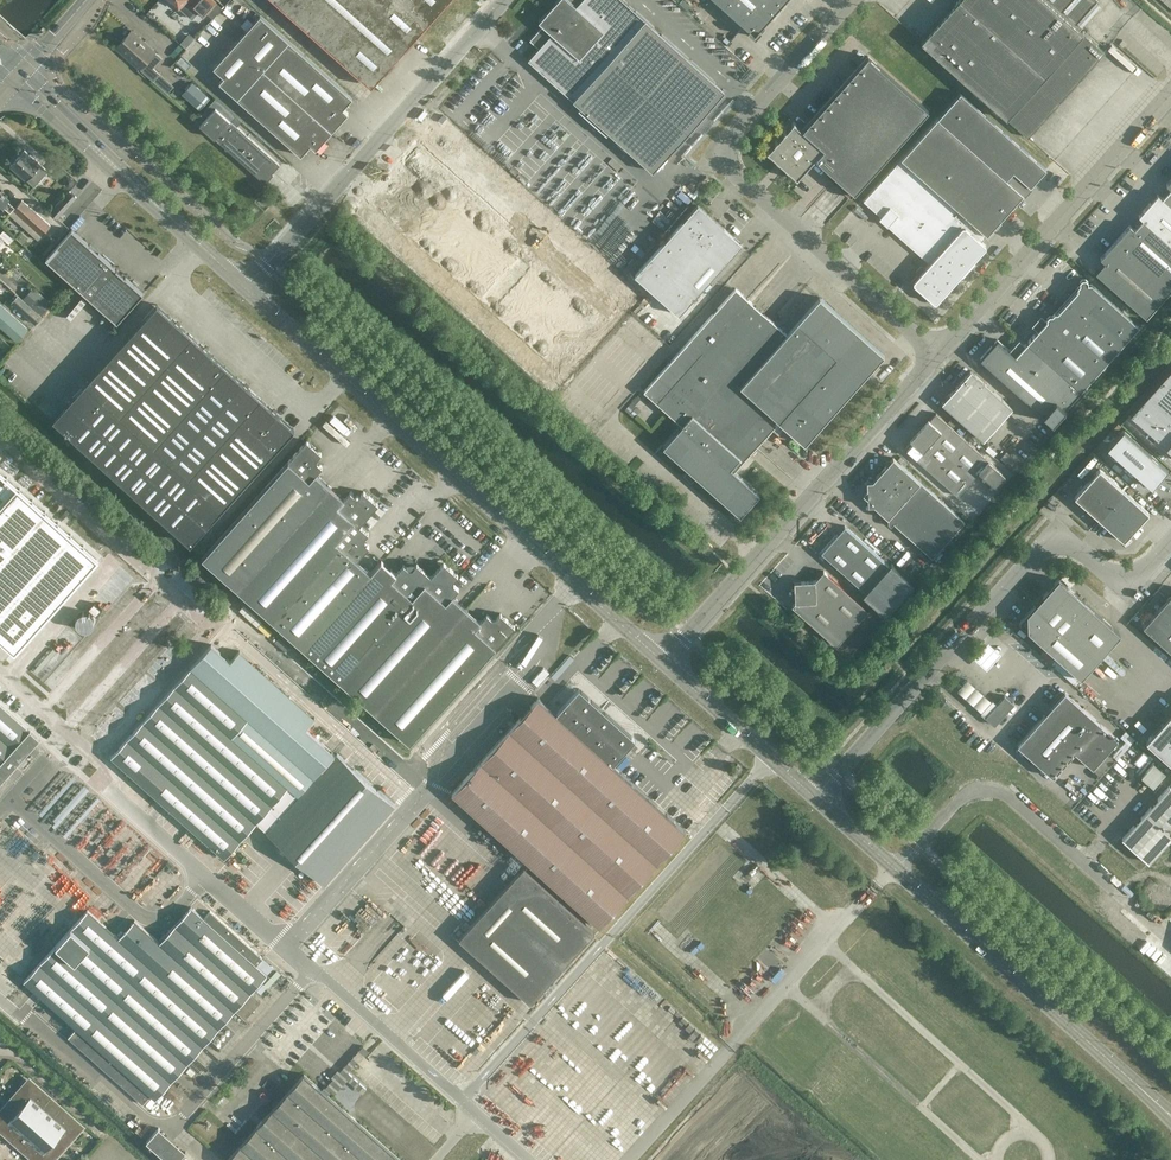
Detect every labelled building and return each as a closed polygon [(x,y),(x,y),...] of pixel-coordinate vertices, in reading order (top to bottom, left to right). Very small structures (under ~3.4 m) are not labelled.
[(180,6),(193,17),(199,10),(204,15),(208,11),(214,16),(223,6),(216,0),(172,0),(179,6),(180,6)] [(295,16),(293,19),(302,26),(304,24),(372,85),(447,0),(277,0),(295,16)] [(622,0),(557,0),(538,21),(543,25),(529,40),(538,48),(527,60),(652,171),(724,91),(622,0)] [(741,23),(754,35),(786,0),(716,0),(741,23)] [(921,41),(1028,136),(1104,51),(1076,26),(1097,3),(1094,0),(958,0),(921,41)] [(353,97),(261,14),(214,66),(224,76),(220,81),(301,154),(311,144),(316,149),(349,112),(344,108),(353,97)] [(132,30),(116,47),(140,68),(140,67),(153,79),(159,73),(152,67),(161,57),(155,51),(132,30)] [(817,158),(828,168),(824,173),(851,197),(855,192),(856,192),(930,110),(870,56),(804,129),(795,121),(768,151),(798,178),(817,158)] [(192,82),(182,93),(200,109),(210,98),(192,82)] [(931,261),(926,267),(917,277),(915,280),(915,284),(916,286),(932,301),(935,302),(938,301),(940,299),(982,252),(984,249),(984,246),(982,242),(980,240),(986,233),(988,235),(1023,194),(1006,179),(1013,171),(1030,186),(1046,168),(959,93),(865,201),(881,216),(880,218),(887,224),(889,223),(931,261)] [(280,164),(216,106),(200,124),(266,183),(272,176),(270,175),(280,164)] [(450,119),(436,135),(445,144),(459,128),(450,119)] [(459,128),(445,144),(455,152),(469,136),(459,128)] [(469,136),(455,152),(464,160),(478,144),(469,136)] [(478,144),(464,160),(473,169),(488,153),(478,144)] [(34,186),(48,170),(24,149),(11,165),(34,186)] [(488,153),(473,169),(483,177),(497,161),(488,153)] [(497,161),(483,177),(492,185),(506,169),(497,161)] [(506,169),(492,185),(501,194),(516,178),(506,169)] [(419,171),(401,191),(411,199),(429,179),(419,171)] [(516,178),(501,194),(511,202),(525,186),(516,178)] [(1166,184),(1170,188),(1162,197),(1170,205),(1170,178),(1166,184)] [(429,179),(411,199),(420,208),(438,188),(429,179)] [(525,186),(511,202),(520,210),(534,194),(525,186)] [(438,188),(420,208),(429,216),(434,211),(447,196),(438,188)] [(76,196),(70,190),(51,211),(58,217),(76,196)] [(401,191),(383,211),(393,220),(411,199),(401,191)] [(38,238),(50,225),(21,199),(15,206),(7,200),(8,199),(0,192),(0,208),(4,204),(11,211),(9,213),(38,238)] [(1162,197),(1158,193),(1139,215),(1143,219),(1170,244),(1170,205),(1162,197)] [(534,194),(520,210),(529,219),(544,203),(534,194)] [(447,196),(434,211),(443,219),(457,204),(447,196)] [(411,199),(393,220),(402,228),(420,208),(411,199)] [(544,203),(529,219),(539,227),(553,211),(544,203)] [(457,204),(443,219),(452,228),(454,226),(466,213),(457,204)] [(742,243),(698,204),(635,274),(679,313),(742,243)] [(420,208),(402,228),(411,236),(429,216),(420,208)] [(429,216),(411,236),(421,244),(443,219),(434,211),(429,216)] [(553,211),(539,227),(548,235),(562,219),(553,211)] [(466,213),(454,226),(463,234),(475,221),(466,213)] [(443,219),(421,244),(430,253),(452,228),(443,219)] [(562,219),(548,235),(557,244),(572,227),(562,219)] [(1143,219),(1134,228),(1130,224),(1115,241),(1170,290),(1170,289),(1170,244),(1143,219)] [(475,221),(463,234),(472,243),(484,229),(475,221)] [(452,228),(430,253),(439,261),(457,241),(463,234),(454,226),(452,228)] [(572,227),(557,244),(567,252),(581,236),(572,227)] [(143,293),(71,229),(46,258),(117,321),(143,293)] [(484,229),(472,243),(482,251),(494,238),(484,229)] [(457,241),(439,261),(449,269),(461,256),(467,249),(472,243),(463,234),(457,241)] [(581,236),(567,252),(576,260),(590,244),(581,236)] [(494,238),(482,251),(491,259),(503,246),(494,238)] [(1170,290),(1115,241),(1100,257),(1105,261),(1096,271),(1146,316),(1170,290)] [(461,256),(449,269),(458,278),(470,264),(476,258),(482,251),(472,243),(467,249),(461,256)] [(590,244),(576,260),(585,268),(600,252),(590,244)] [(503,246),(491,259),(500,268),(512,254),(503,246)] [(470,264),(458,278),(467,286),(479,272),(485,266),(491,259),(482,251),(476,258),(470,264)] [(600,252),(585,268),(595,277),(609,261),(600,252)] [(512,254),(500,268),(510,276),(522,262),(512,254)] [(479,272),(467,286),(477,294),(489,281),(495,274),(500,268),(491,259),(485,266),(479,272)] [(609,261),(595,277),(604,285),(618,269),(609,261)] [(522,262),(510,276),(519,284),(531,271),(522,262)] [(489,281),(477,294),(486,303),(498,289),(504,282),(510,276),(500,268),(495,274),(489,281)] [(618,269),(604,285),(613,293),(628,277),(618,269)] [(531,271),(519,284),(528,293),(540,279),(531,271)] [(498,289),(486,303),(495,311),(507,297),(513,291),(519,284),(510,276),(504,282),(498,289)] [(628,277),(613,293),(623,302),(637,286),(628,277)] [(1139,325),(1091,283),(1088,283),(1088,280),(1085,277),(1082,278),(1080,280),(1080,283),(1078,286),(1078,289),(1058,311),(1054,312),(1052,314),(1049,314),(1047,317),(1047,320),(1028,341),(1081,389),(1139,325)] [(540,279),(528,293),(538,301),(550,287),(540,279)] [(51,300),(54,303),(69,286),(65,283),(51,300)] [(507,297),(495,311),(505,319),(517,306),(523,299),(528,293),(519,284),(513,291),(507,297)] [(632,310),(646,294),(637,286),(623,302),(632,310)] [(550,287),(538,301),(547,309),(559,296),(550,287)] [(706,323),(644,392),(683,426),(663,448),(740,516),(760,494),(734,472),(779,421),(804,443),(883,354),(841,315),(821,297),(788,335),(775,323),(773,321),(753,304),(750,300),(737,289),(711,317),(706,323)] [(517,306),(505,319),(514,327),(526,314),(532,307),(538,301),(528,293),(523,299),(517,306)] [(18,294),(11,302),(33,322),(35,323),(42,316),(41,315),(40,314),(26,302),(23,298),(18,294)] [(547,309),(541,316),(551,324),(568,304),(559,296),(547,309)] [(18,340),(30,327),(2,301),(0,303),(0,324),(18,340)] [(526,314),(514,327),(523,336),(535,322),(541,316),(547,309),(538,301),(532,307),(526,314)] [(568,304),(551,324),(560,332),(578,312),(568,304)] [(155,306),(148,313),(80,388),(80,393),(68,407),(200,526),(212,512),(217,513),(291,431),(278,418),(277,413),(242,381),(237,381),(210,356),(209,351),(174,319),(169,319),(155,306)] [(578,312),(560,332),(569,341),(587,321),(578,312)] [(535,322),(523,336),(533,344),(551,324),(541,316),(535,322)] [(587,321),(569,341),(579,349),(596,329),(587,321)] [(551,324),(533,344),(542,352),(560,332),(551,324)] [(560,332),(542,352),(551,361),(569,341),(560,332)] [(1081,389),(1028,341),(1015,355),(998,339),(981,358),(1052,422),(1081,389)] [(569,341),(551,361),(561,369),(579,349),(569,341)] [(1130,413),(1131,414),(1170,450),(1170,368),(1130,413)] [(984,439),(1012,407),(971,370),(942,402),(984,439)] [(80,393),(80,388),(53,418),(190,542),(217,513),(212,512),(200,526),(68,407),(80,393)] [(958,495),(979,471),(995,485),(1005,474),(936,412),(905,448),(958,495)] [(1123,430),(1107,448),(1152,487),(1168,469),(1123,430)] [(202,557),(237,589),(330,486),(316,473),(322,466),(319,463),(320,462),(320,458),(318,456),(321,453),(307,440),(202,557)] [(932,557),(965,521),(893,457),(867,486),(868,499),(932,557)] [(1074,497),(1099,519),(1124,491),(1099,469),(1074,497)] [(15,650),(97,558),(0,472),(0,637),(15,650)] [(330,486),(237,589),(273,621),(342,544),(337,540),(355,520),(360,524),(378,504),(364,491),(361,494),(360,493),(355,493),(354,494),(351,491),(344,499),(330,486)] [(1124,491),(1099,519),(1123,542),(1149,513),(1124,491)] [(342,544),(273,621),(303,648),(371,573),(357,560),(370,546),(363,540),(369,533),(360,524),(355,520),(337,540),(342,544)] [(866,591),(889,564),(845,525),(821,551),(866,591)] [(701,548),(706,553),(712,545),(707,541),(701,548)] [(128,564),(103,592),(107,595),(146,630),(156,638),(163,644),(175,630),(175,629),(176,627),(176,624),(175,621),(174,619),(161,609),(179,589),(141,556),(131,567),(128,564)] [(382,560),(371,573),(303,648),(374,712),(466,608),(452,595),(459,588),(454,584),(454,580),(458,575),(443,561),(431,575),(417,563),(415,565),(413,564),(412,565),(409,566),(407,564),(406,565),(404,564),(396,573),(382,560)] [(794,581),(795,591),(795,602),(792,605),(836,645),(868,610),(824,570),(815,580),(794,581)] [(1060,579),(1021,624),(1082,679),(1121,634),(1060,579)] [(1144,626),(1170,650),(1170,595),(1144,626)] [(94,602),(88,608),(97,615),(102,609),(94,602)] [(466,608),(374,712),(410,743),(515,626),(500,613),(498,616),(496,615),(492,615),(490,616),(485,612),(479,619),(466,608)] [(986,669),(1001,652),(988,641),(973,657),(986,669)] [(231,661),(221,652),(212,644),(191,668),(148,715),(112,756),(124,768),(131,774),(148,789),(224,858),(256,822),(267,832),(274,824),(330,762),(336,755),(305,728),(315,717),(240,651),(231,661)] [(636,739),(579,688),(556,713),(538,698),(452,793),(599,926),(686,830),(675,821),(613,764),(636,739)] [(1118,739),(1064,692),(1017,745),(1053,777),(1075,752),(1092,767),(1118,739)] [(994,725),(1014,703),(1005,695),(997,704),(993,700),(981,713),(994,725)] [(0,705),(0,781),(11,769),(38,739),(0,705)] [(1170,762),(1170,712),(1146,739),(1170,762)] [(1111,747),(1119,755),(1136,737),(1126,728),(1119,736),(1120,736),(1111,747)] [(330,762),(274,824),(267,832),(266,833),(323,884),(394,804),(337,753),(336,755),(330,762)] [(1142,776),(1154,787),(1167,772),(1154,761),(1142,776)] [(742,767),(737,763),(732,769),(737,773),(742,767)] [(75,771),(45,806),(56,816),(52,819),(68,833),(101,795),(93,788),(94,788),(75,771)] [(1150,860),(1151,861),(1170,838),(1170,784),(1124,837),(1150,860)] [(149,840),(116,875),(143,900),(176,865),(149,840)] [(530,1002),(592,934),(595,931),(523,867),(459,938),(530,1002)] [(210,911),(203,918),(191,907),(190,907),(159,941),(158,943),(134,921),(118,938),(114,934),(88,911),(24,981),(76,1028),(68,1037),(143,1104),(148,1098),(151,1095),(155,1098),(234,1010),(245,1019),(261,1001),(251,992),(266,974),(261,970),(266,965),(261,960),(263,958),(210,911)] [(227,1159),(400,1159),(303,1075),(227,1159)] [(3,1112),(5,1114),(0,1120),(0,1121),(5,1125),(4,1128),(36,1157),(38,1155),(44,1159),(50,1154),(52,1156),(71,1134),(69,1132),(75,1126),(69,1121),(70,1119),(60,1109),(62,1107),(51,1097),(49,1099),(38,1089),(36,1091),(30,1086),(25,1092),(22,1090),(3,1112)] [(393,1142),(408,1125),(366,1088),(351,1105),(393,1142)] [(619,1129),(613,1125),(606,1136),(626,1150),(640,1129),(631,1123),(635,1118),(628,1114),(624,1120),(624,1121),(619,1129)] [(186,1151),(159,1127),(146,1141),(168,1159),(178,1159),(186,1151)] [(746,1159),(807,1159),(772,1131),(746,1159)]
